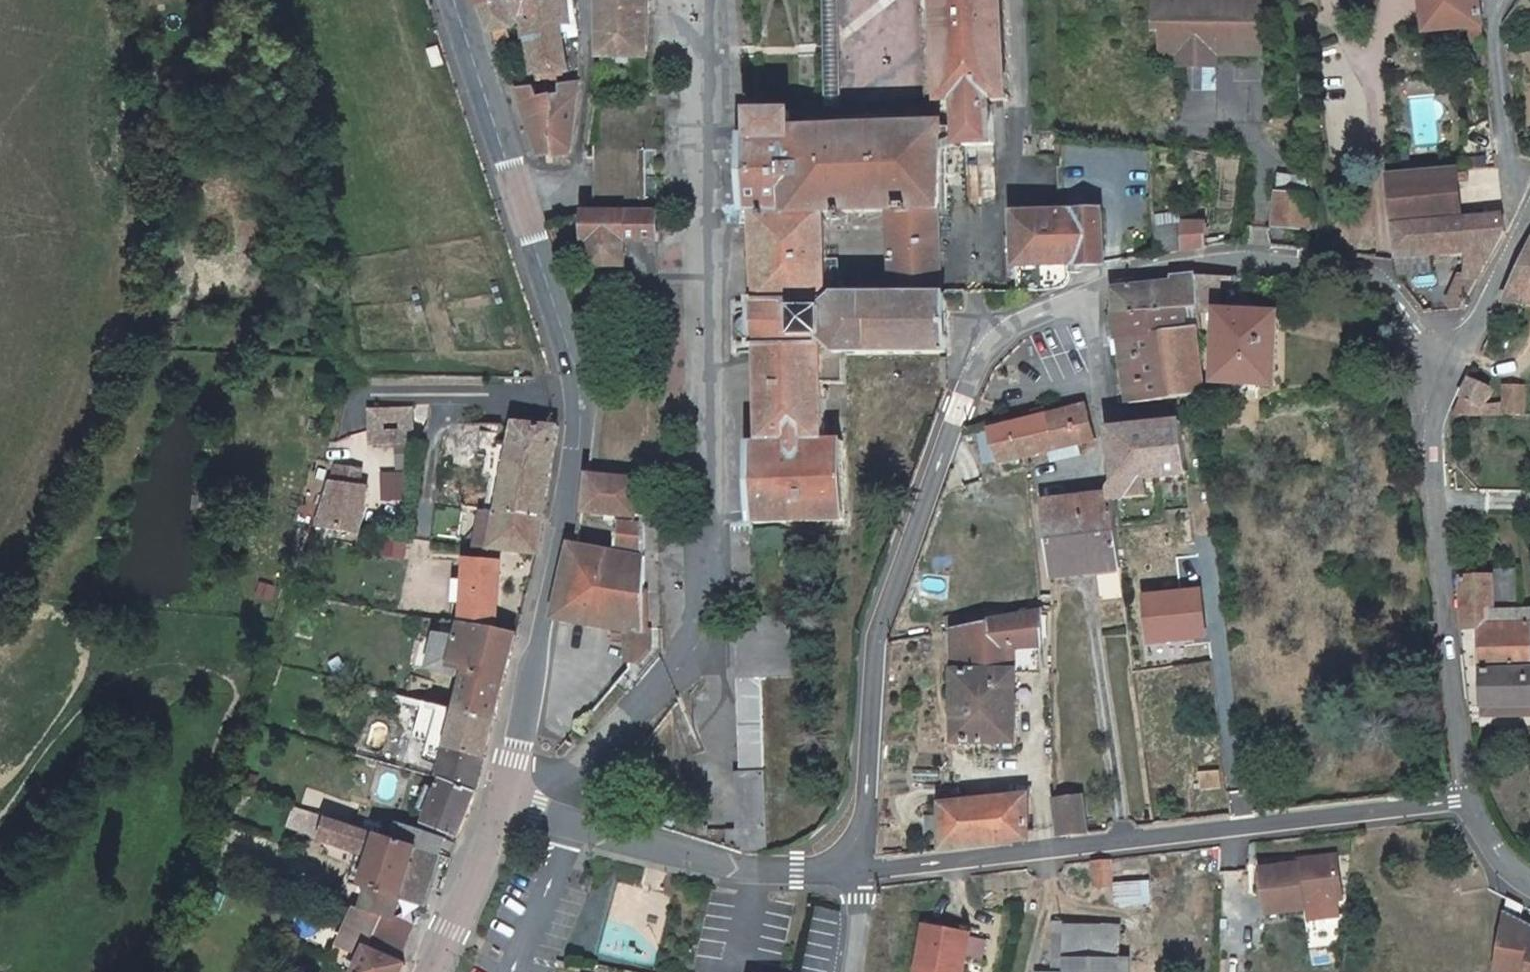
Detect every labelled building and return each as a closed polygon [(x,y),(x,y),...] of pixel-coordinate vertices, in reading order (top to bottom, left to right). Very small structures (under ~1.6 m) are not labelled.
[(517,6),(515,0),(487,0),(490,9),(517,6)] [(571,25),(566,0),(563,0),(556,1),(561,27),(571,25)] [(605,59),(660,58),(660,0),(600,0),(605,59)] [(756,132),(748,133),(748,212),(756,212),(758,301),(762,301),(834,297),(838,216),(908,210),(909,252),(895,255),(895,285),(943,283),(945,217),(952,218),(956,152),(987,151),(986,112),(982,111),(981,104),(1002,103),(998,0),(920,0),(925,106),(791,112),(756,113),(756,132)] [(827,60),(837,59),(833,0),(823,0),(827,60)] [(1161,34),(1170,35),(1169,57),(1187,58),(1186,69),(1223,69),(1222,59),(1241,58),(1241,43),(1269,41),(1269,0),(1162,0),(1161,34)] [(1432,36),(1472,31),(1473,43),(1486,41),(1483,0),(1429,0),(1432,36)] [(570,71),(561,27),(556,1),(523,4),(529,26),(534,46),(542,78),(570,71)] [(529,26),(523,4),(517,6),(490,9),(499,35),(508,34),(507,29),(529,26)] [(1269,41),(1241,43),(1241,58),(1269,58),(1269,41)] [(585,84),(584,79),(566,82),(566,90),(550,94),(547,88),(523,93),(544,152),(556,150),(559,158),(576,154),(579,134),(585,84)] [(673,169),(682,167),(681,158),(672,158),(670,141),(617,148),(623,197),(676,191),(673,169)] [(1400,152),(1399,162),(1415,162),(1415,152),(1400,152)] [(1456,214),(1456,210),(1458,166),(1458,162),(1437,162),(1415,162),(1399,162),(1394,162),(1395,214),(1456,215),(1456,214)] [(1305,201),(1308,181),(1279,178),(1273,230),(1307,234),(1311,202),(1305,201)] [(617,210),(615,258),(654,255),(656,234),(686,229),(688,201),(665,205),(617,210)] [(1020,215),(1024,289),(1069,285),(1072,271),(1099,276),(1118,272),(1110,212),(1020,215)] [(1504,234),(1502,215),(1456,214),(1456,215),(1395,214),(1396,256),(1397,265),(1421,265),(1422,248),(1468,249),(1464,282),(1457,282),(1454,308),(1465,306),(1504,234)] [(1185,257),(1186,222),(1151,221),(1148,265),(1185,257)] [(1210,222),(1186,222),(1185,257),(1208,252),(1210,222)] [(1528,244),(1495,314),(1514,314),(1514,305),(1529,305),(1529,244),(1528,244)] [(1120,320),(1200,311),(1199,285),(1179,283),(1178,290),(1120,293),(1117,297),(1120,320)] [(831,343),(833,389),(857,387),(856,359),(949,349),(948,294),(930,293),(834,297),(762,301),(763,347),(831,343)] [(763,357),(763,347),(762,301),(758,301),(748,302),(749,357),(763,357)] [(1123,342),(1200,334),(1200,311),(1120,320),(1123,342)] [(1277,386),(1281,317),(1220,318),(1218,391),(1277,386)] [(1135,408),(1178,408),(1178,359),(1201,357),(1200,334),(1123,342),(1132,408),(1135,408)] [(836,453),(833,389),(831,343),(763,347),(763,357),(766,446),(758,447),(760,526),(844,535),(836,453)] [(1178,408),(1203,404),(1202,399),(1201,357),(1178,359),(1178,408)] [(1445,418),(1510,419),(1512,394),(1498,393),(1497,399),(1477,398),(1486,380),(1464,379),(1445,418)] [(363,415),(364,428),(364,435),(365,447),(409,443),(409,434),(408,412),(363,415)] [(1003,469),(1028,463),(1054,458),(1055,467),(1089,460),(1087,449),(1101,445),(1092,412),(1071,418),(996,435),(1003,469)] [(508,445),(507,450),(544,452),(547,429),(511,427),(508,445)] [(1185,439),(1183,428),(1121,434),(1126,484),(1112,487),(1114,500),(1118,508),(1155,503),(1152,482),(1192,477),(1185,439)] [(493,516),(537,519),(544,452),(507,450),(508,445),(497,444),(498,436),(479,431),(474,456),(484,458),(480,479),(499,482),(493,516)] [(314,527),(348,532),(354,498),(338,495),(341,477),(323,473),(314,527)] [(466,477),(458,512),(480,515),(493,516),(499,482),(480,479),(466,477)] [(652,661),(660,646),(659,625),(656,625),(652,483),(600,478),(596,518),(633,521),(630,555),(586,551),(579,551),(565,617),(639,631),(642,661),(652,661)] [(1122,535),(1118,508),(1114,500),(1055,512),(1060,550),(1122,535)] [(480,515),(469,550),(484,552),(493,516),(480,515)] [(493,516),(484,552),(531,555),(537,519),(493,516)] [(348,532),(314,527),(307,567),(341,574),(348,532)] [(1128,572),(1122,535),(1060,550),(1065,585),(1128,572)] [(1529,705),(1529,605),(1503,606),(1501,571),(1497,559),(1488,560),(1488,568),(1466,571),(1469,622),(1479,620),(1481,654),(1466,655),(1471,709),(1529,705)] [(492,633),(500,567),(474,564),(460,562),(450,625),(452,625),(492,633)] [(1529,605),(1529,604),(1529,569),(1501,571),(1503,606),(1529,605)] [(1200,585),(1141,592),(1147,643),(1206,636),(1200,585)] [(796,617),(762,618),(763,634),(741,635),(745,772),(766,772),(763,678),(798,676),(796,617)] [(964,654),(962,676),(1023,676),(1047,678),(1049,650),(1052,650),(1051,617),(955,636),(955,653),(964,654)] [(445,709),(493,721),(504,681),(515,638),(492,633),(452,625),(449,636),(435,632),(431,631),(421,667),(454,676),(452,686),(445,709)] [(959,719),(958,746),(1012,744),(1019,744),(1023,676),(962,676),(960,703),(951,703),(950,718),(959,719)] [(485,743),(493,721),(445,709),(412,700),(403,738),(421,743),(415,764),(434,768),(431,779),(469,790),(474,775),(485,743)] [(452,831),(469,790),(431,779),(418,775),(410,803),(425,807),(420,822),(452,831)] [(768,855),(766,775),(744,775),(744,832),(728,829),(724,847),(763,856),(768,855)] [(940,831),(940,849),(1023,839),(1022,792),(938,802),(938,817),(924,817),(925,833),(940,831)] [(1055,797),(1054,835),(1079,831),(1080,796),(1055,797)] [(357,890),(351,910),(369,917),(383,921),(389,899),(414,907),(432,853),(430,852),(383,838),(283,807),(276,833),(360,859),(351,889),(357,890)] [(383,838),(430,852),(434,837),(388,822),(383,838)] [(1301,864),(1250,872),(1256,916),(1293,911),(1292,906),(1331,901),(1325,858),(1300,861),(1301,864)] [(1106,893),(1104,861),(1087,863),(1090,896),(1106,893)] [(1149,905),(1149,882),(1114,881),(1113,904),(1149,905)] [(1502,900),(1487,971),(1529,971),(1529,923),(1528,931),(1515,924),(1519,909),(1502,900)] [(328,949),(323,964),(330,966),(348,971),(393,971),(397,963),(390,961),(359,950),(363,937),(369,917),(351,910),(342,908),(331,943),(326,942),(324,947),(328,949)] [(363,937),(394,948),(401,927),(383,921),(369,917),(363,937)] [(1116,918),(1062,924),(1060,925),(1062,971),(1117,971),(1116,918)] [(968,935),(924,927),(916,971),(961,971),(968,935)] [(359,950),(390,961),(394,948),(363,937),(359,950)]
